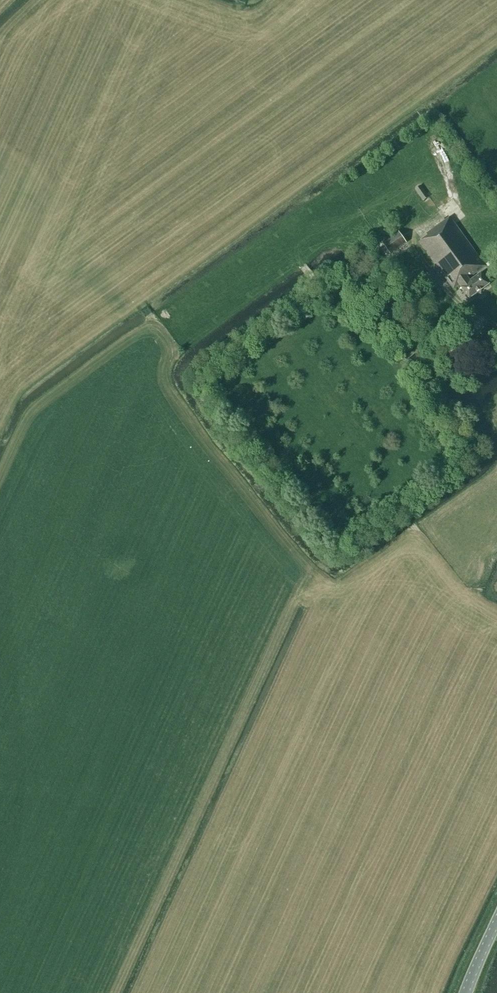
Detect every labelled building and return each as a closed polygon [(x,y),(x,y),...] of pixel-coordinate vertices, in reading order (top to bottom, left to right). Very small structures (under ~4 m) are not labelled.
[(429,196),(421,185),(415,190),(423,201),(429,196)] [(459,285),(461,287),(461,288),(469,299),(489,284),(481,273),(470,281),(468,279),(485,266),(450,217),(426,234),(427,235),(419,242),(453,289),(459,285)] [(398,231),(382,243),(390,254),(397,250),(407,243),(398,231)]
